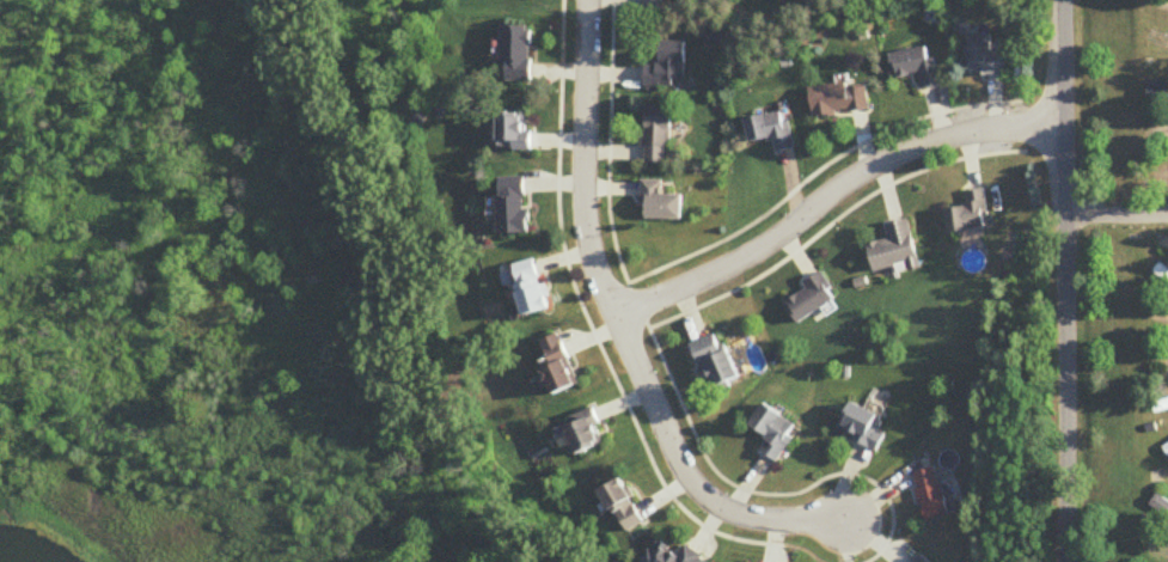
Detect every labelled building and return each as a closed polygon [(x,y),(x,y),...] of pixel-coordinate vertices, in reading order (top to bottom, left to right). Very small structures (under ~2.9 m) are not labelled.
[(642,12),(668,12),(668,0),(642,0),(642,12)] [(1157,11),(1167,11),(1167,0),(1157,0),(1157,11)] [(532,28),(503,28),(503,82),(532,82),(532,28)] [(1007,56),(993,56),(993,35),(970,35),(970,76),(1007,76),(1007,56)] [(686,42),(660,42),(660,66),(645,66),(645,89),(686,90),(686,42)] [(896,78),(920,74),(922,88),(944,85),(940,59),(931,61),(929,48),(892,54),(896,78)] [(869,112),(867,84),(811,88),(813,117),(869,112)] [(644,164),(671,164),(671,107),(644,107),(644,164)] [(750,143),(774,139),(776,152),(793,149),(787,112),(746,119),(750,143)] [(529,115),(499,115),(499,149),(529,149),(529,115)] [(500,179),(500,236),(529,236),(529,179),(500,179)] [(681,196),(662,196),(662,181),(641,181),(641,221),(681,221),(681,196)] [(964,193),(966,208),(945,210),(948,234),(988,229),(984,191),(964,193)] [(885,225),(888,241),(868,245),(873,274),(917,266),(909,221),(885,225)] [(527,318),(552,311),(540,261),(514,268),(527,318)] [(1160,265),(1154,275),(1167,285),(1167,271),(1160,265)] [(782,300),(795,323),(836,301),(823,277),(782,300)] [(691,346),(712,394),(740,382),(719,334),(691,346)] [(582,387),(562,336),(537,346),(557,398),(582,387)] [(1154,402),(1155,413),(1167,411),(1167,400),(1154,402)] [(883,420),(852,403),(837,431),(877,452),(885,436),(877,432),(883,420)] [(761,452),(779,463),(800,429),(764,406),(750,427),(769,440),(761,452)] [(608,444),(593,416),(566,430),(581,459),(608,444)] [(913,474),(925,522),(947,517),(936,468),(913,474)] [(648,523),(622,482),(602,494),(628,536),(648,523)] [(1158,495),(1151,505),(1167,518),(1167,502),(1158,495)] [(684,547),(681,555),(657,543),(647,561),(713,561),(684,547)] [(1153,544),(1150,554),(1167,560),(1167,549),(1153,544)]
